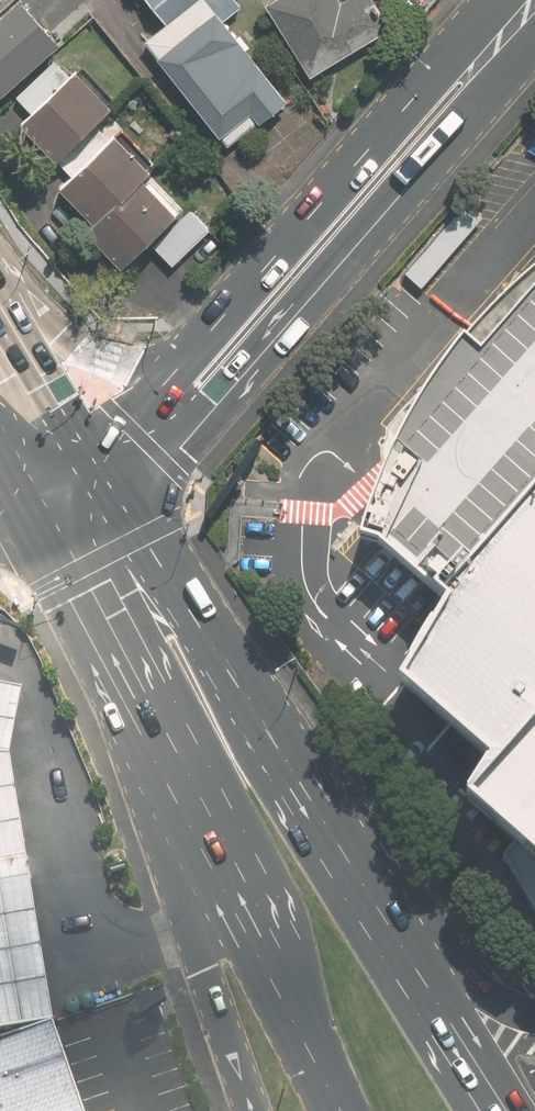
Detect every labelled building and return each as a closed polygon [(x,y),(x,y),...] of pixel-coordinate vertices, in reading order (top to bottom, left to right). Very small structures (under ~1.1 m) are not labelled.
[(153,242),(176,266),(214,228),(194,208),(185,216),(182,213),(188,208),(154,173),(159,168),(119,128),(111,136),(100,123),(119,105),(82,67),(69,80),(48,57),(66,40),(29,0),(23,0),(0,22),(0,90),(6,96),(13,89),(35,112),(23,124),(59,162),(63,159),(75,172),(61,185),(97,221),(89,229),(128,267),(153,242)] [(234,147),(293,99),(212,0),(152,0),(169,21),(146,40),(234,147)] [(269,1),(312,75),(396,25),(381,0),(270,0),(269,1)] [(465,338),(427,392),(397,447),(375,498),(362,535),(381,541),(449,599),(398,685),(492,757),(470,796),(518,843),(504,858),(534,913),(534,268),(482,320),(465,338)] [(0,682),(0,1028),(58,1019),(15,753),(27,688),(0,682)] [(0,1041),(0,1110),(85,1110),(54,1022),(0,1041)]
